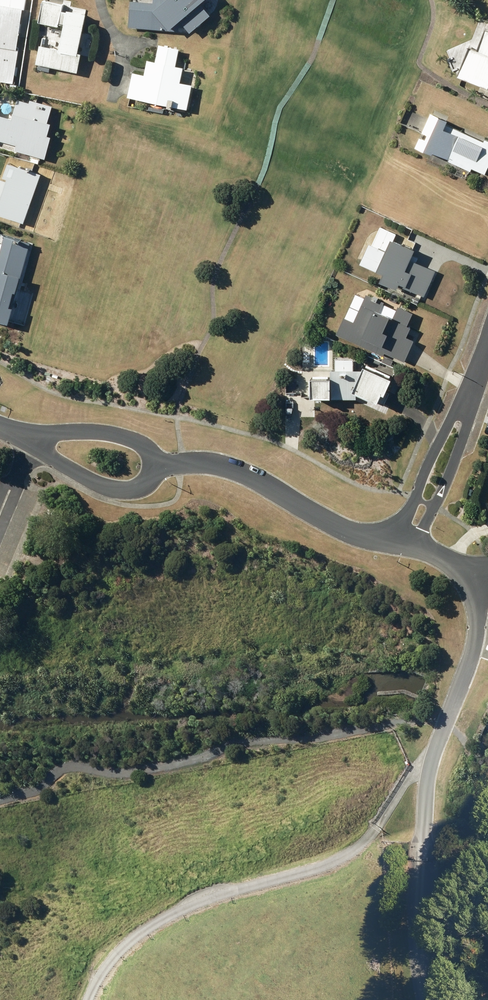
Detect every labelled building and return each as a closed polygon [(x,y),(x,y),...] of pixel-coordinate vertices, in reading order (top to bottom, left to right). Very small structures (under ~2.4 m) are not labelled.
[(48,66),(75,71),(78,53),(75,52),(83,12),(64,8),(64,11),(59,10),(61,4),(42,0),(40,0),(36,21),(55,25),(56,22),(61,23),(57,48),(38,44),(34,63),(37,64),(36,69),(47,71),(48,66)] [(126,26),(188,31),(208,14),(197,1),(198,0),(151,0),(151,1),(135,0),(128,0),(126,26)] [(11,82),(17,46),(14,46),(20,6),(0,3),(0,80),(11,82)] [(483,28),(474,50),(466,46),(455,75),(487,89),(487,30),(483,28)] [(181,66),(173,65),(177,47),(157,43),(153,60),(145,59),(142,74),(130,71),(125,96),(185,108),(190,84),(178,82),(181,66)] [(455,51),(450,57),(457,62),(461,55),(455,51)] [(14,144),(13,149),(42,157),(48,135),(44,134),(48,122),(45,121),(50,105),(28,99),(27,102),(15,98),(10,117),(0,115),(0,140),(14,144)] [(438,152),(447,157),(446,160),(468,171),(470,167),(483,173),(487,166),(487,141),(483,138),(481,141),(442,122),(443,120),(430,114),(416,144),(429,151),(440,129),(448,133),(438,152)] [(16,216),(35,169),(0,155),(0,210),(16,216)] [(360,239),(351,259),(420,289),(431,264),(404,252),(408,244),(381,232),(376,246),(360,239)] [(5,322),(28,241),(2,234),(0,242),(0,320),(5,322)] [(343,314),(336,331),(383,352),(384,349),(403,358),(413,336),(406,333),(410,323),(407,322),(412,311),(397,304),(392,315),(389,313),(390,310),(380,306),(383,299),(365,291),(353,319),(343,314)] [(354,398),(354,393),(382,405),(388,392),(383,389),(388,377),(360,365),(359,369),(352,369),(352,357),(333,357),(333,369),(328,369),(328,377),(307,377),(307,397),(330,396),(330,398),(354,398)]
